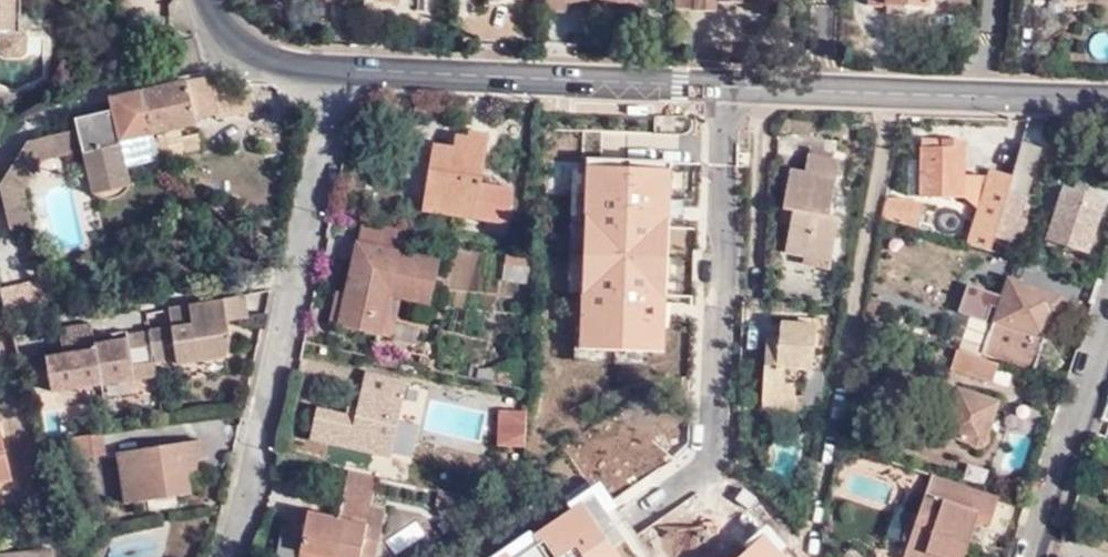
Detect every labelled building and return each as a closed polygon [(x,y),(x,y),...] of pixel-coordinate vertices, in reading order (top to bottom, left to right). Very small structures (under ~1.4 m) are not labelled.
[(1,33),(0,53),(4,56),(21,56),(25,53),(26,34),(21,31),(21,0),(0,0),(0,33),(1,33)] [(469,15),(479,15),(480,2),(491,2),(491,0),(470,0),(469,15)] [(546,13),(564,13),(565,4),(636,6),(636,0),(547,0),(546,13)] [(678,5),(695,7),(695,10),(715,12),(715,1),(747,3),(747,0),(678,0),(678,5)] [(900,12),(900,3),(882,2),(882,6),(882,11),(900,12)] [(190,82),(190,81),(143,90),(152,132),(198,122),(197,118),(219,113),(220,118),(254,111),(250,91),(232,94),(228,80),(211,80),(211,78),(190,82)] [(152,132),(143,90),(113,97),(116,110),(122,139),(152,132)] [(122,139),(116,110),(77,118),(78,127),(83,151),(91,187),(94,193),(101,196),(109,197),(117,196),(122,193),(117,169),(127,166),(128,166),(122,139)] [(83,151),(78,127),(37,136),(1,190),(11,235),(34,230),(25,191),(46,158),(83,151)] [(159,160),(152,132),(122,139),(128,166),(159,160)] [(480,192),(481,186),(489,134),(470,132),(470,137),(457,134),(455,147),(436,144),(426,211),(508,224),(513,197),(480,192)] [(923,160),(922,195),(963,196),(964,139),(943,139),(942,147),(923,147),(923,160)] [(1002,213),(1022,140),(1000,140),(970,243),(992,249),(1002,213)] [(1040,146),(1022,140),(1002,213),(1020,217),(1040,146)] [(791,170),(785,212),(794,213),(792,226),(787,254),(805,258),(833,264),(843,218),(832,216),(843,160),(809,154),(806,172),(791,170)] [(911,195),(922,195),(923,160),(912,161),(911,195)] [(132,185),(127,166),(117,169),(122,193),(126,192),(132,185)] [(514,189),(481,186),(480,192),(513,197),(514,189)] [(1088,251),(1105,198),(1066,186),(1048,238),(1088,251)] [(903,202),(884,196),(880,219),(916,228),(923,202),(903,202)] [(794,213),(785,212),(783,225),(792,226),(794,213)] [(397,225),(363,218),(358,240),(393,247),(397,225)] [(393,247),(358,240),(348,290),(341,323),(381,331),(390,292),(398,294),(432,300),(442,257),(393,247)] [(970,243),(966,242),(961,261),(995,272),(1001,252),(992,249),(970,243)] [(511,246),(510,259),(533,263),(535,250),(511,246)] [(832,270),(833,264),(805,258),(805,265),(832,270)] [(61,275),(42,279),(46,298),(65,295),(61,275)] [(1011,276),(984,355),(1034,370),(1052,318),(1056,317),(1062,312),(1066,301),(1061,292),(1011,276)] [(42,279),(2,286),(5,302),(9,315),(48,306),(46,298),(42,279)] [(225,290),(226,298),(228,319),(250,316),(246,286),(225,290)] [(341,323),(348,290),(338,288),(332,321),(341,323)] [(389,334),(398,294),(390,292),(381,331),(389,334)] [(173,324),(151,328),(153,344),(155,354),(156,360),(177,356),(178,361),(228,354),(231,339),(228,319),(226,298),(170,306),(173,324)] [(878,319),(883,303),(870,299),(866,316),(878,319)] [(151,328),(147,309),(118,315),(120,329),(92,334),(90,323),(62,328),(71,384),(149,373),(147,356),(145,345),(153,344),(151,328)] [(40,311),(9,320),(15,343),(20,359),(51,350),(40,311)] [(766,343),(763,400),(795,402),(797,387),(804,387),(806,370),(811,370),(818,326),(782,322),(779,344),(766,343)] [(145,345),(147,356),(155,354),(153,344),(145,345)] [(993,382),(1000,364),(958,349),(951,368),(993,382)] [(390,454),(406,380),(367,373),(358,417),(319,408),(312,437),(390,454)] [(988,434),(1000,401),(959,387),(943,432),(970,442),(974,447),(978,450),(983,449),(988,446),(990,442),(990,437),(988,434)] [(518,431),(522,403),(502,400),(499,429),(518,431)] [(795,402),(763,400),(762,411),(801,414),(802,403),(795,402)] [(114,454),(110,431),(79,437),(83,460),(114,454)] [(11,479),(0,438),(0,482),(11,479)] [(192,493),(189,472),(188,459),(198,457),(204,457),(202,441),(122,452),(129,501),(192,493)] [(188,459),(189,472),(201,470),(198,457),(188,459)] [(377,473),(347,468),(340,500),(342,501),(372,506),(377,473)] [(971,519),(987,524),(995,494),(930,474),(915,522),(911,521),(905,525),(901,538),(904,545),(909,546),(905,556),(959,556),(971,519)] [(342,501),(338,518),(297,510),(292,538),(302,540),(299,556),(362,556),(362,553),(377,556),(385,510),(372,506),(342,501)] [(849,548),(840,556),(859,556),(849,548)]
